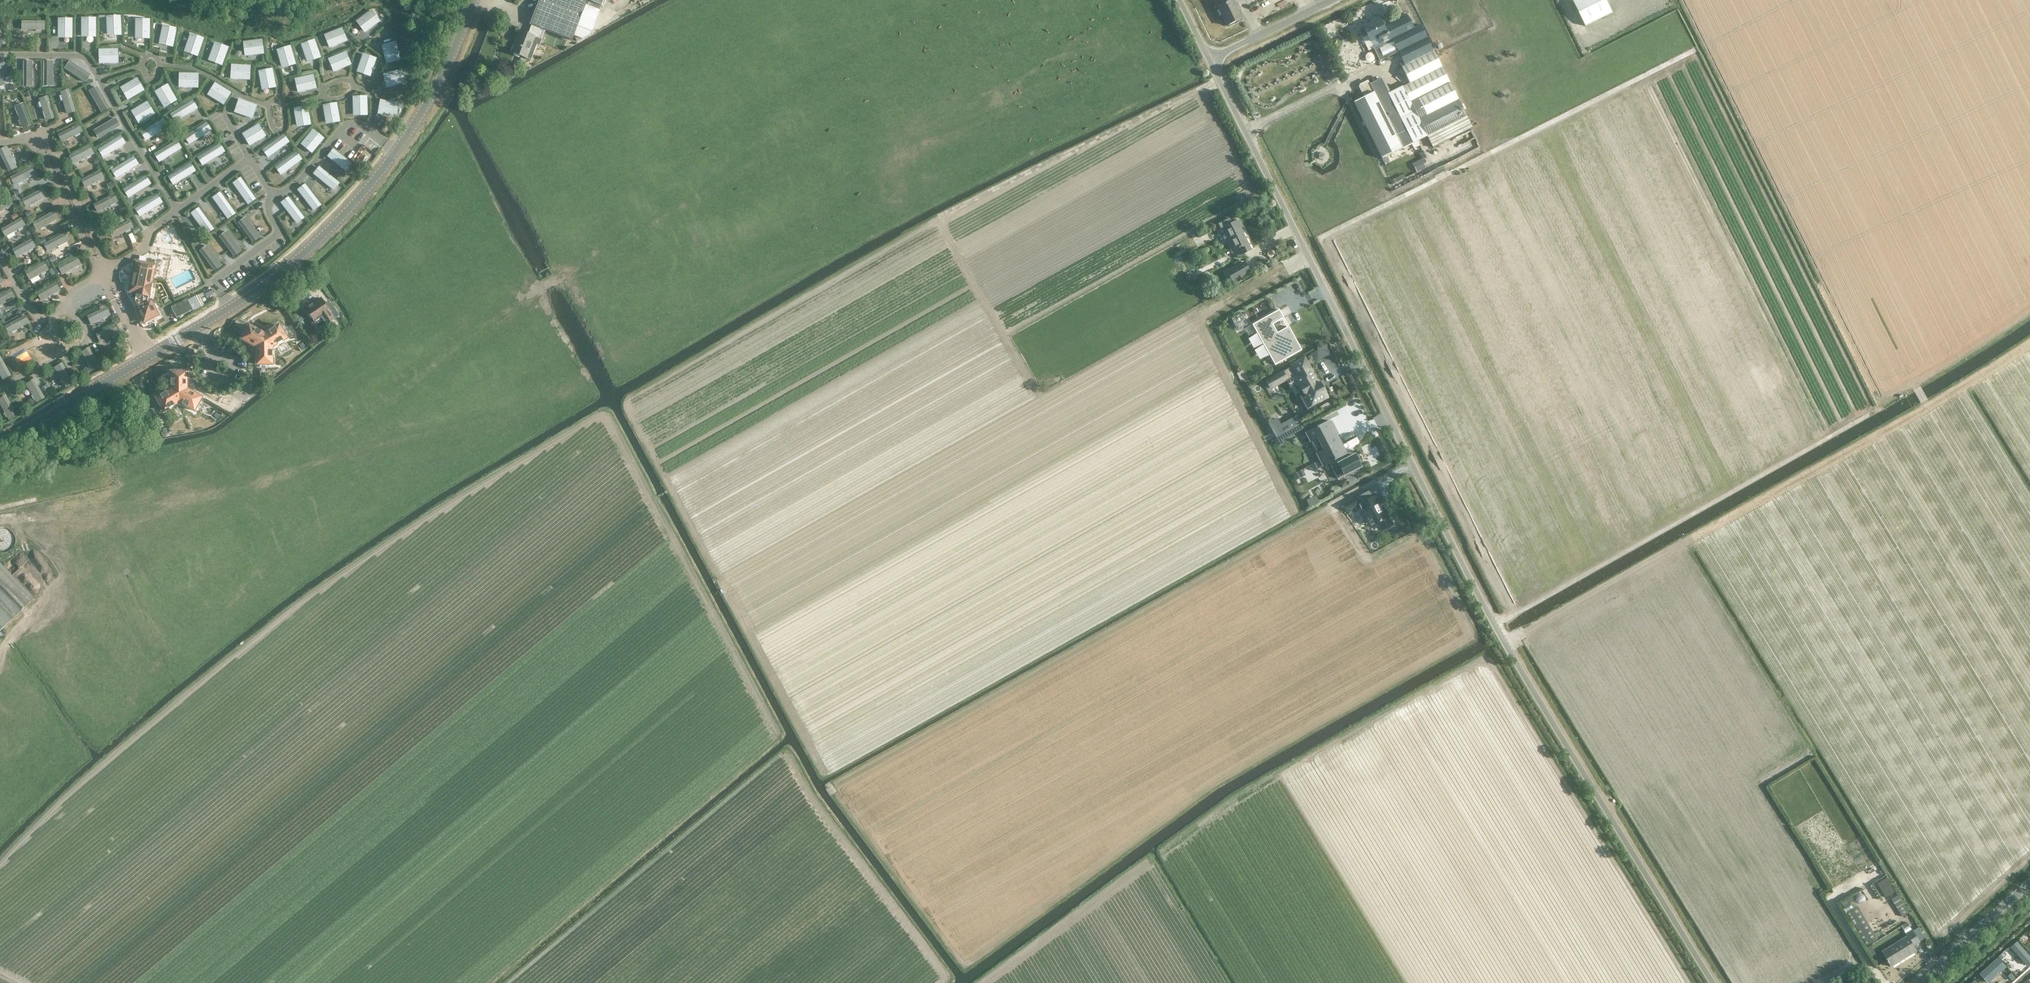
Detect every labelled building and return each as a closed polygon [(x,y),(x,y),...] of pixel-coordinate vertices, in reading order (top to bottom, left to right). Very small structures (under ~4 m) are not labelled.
[(536,37),(542,39),(546,29),(572,40),(577,25),(591,31),(601,5),(588,0),(534,0),(539,2),(530,24),(532,24),(529,34),(536,37)] [(1223,4),(1218,7),(1226,26),(1241,18),(1232,0),(1229,1),(1223,4)] [(1586,26),(1613,12),(1607,0),(1573,0),(1586,26)] [(371,27),(379,21),(371,10),(359,20),(363,26),(366,31),(371,27)] [(120,16),(107,17),(107,27),(107,33),(113,33),(113,32),(120,32),(120,16)] [(1398,52),(1386,26),(1385,23),(1382,24),(1378,16),(1370,20),(1371,22),(1363,26),(1363,28),(1360,29),(1359,32),(1361,36),(1363,37),(1367,35),(1379,61),(1398,52)] [(1407,16),(1386,26),(1398,52),(1403,62),(1400,63),(1409,83),(1402,87),(1427,136),(1466,116),(1433,50),(1432,50),(1420,25),(1413,28),(1407,16)] [(95,18),(82,18),(82,28),(81,28),(82,34),(88,34),(95,34),(95,18)] [(72,19),(58,19),(58,29),(57,29),(57,35),(63,35),(63,34),(71,35),(72,19)] [(149,20),(136,19),(136,30),(135,30),(135,36),(141,36),(141,35),(149,35),(149,20)] [(44,29),(44,22),(22,22),(22,29),(36,29),(36,31),(41,31),(41,29),(44,29)] [(176,28),(163,26),(161,36),(160,36),(159,41),(165,43),(165,42),(173,44),(176,28)] [(342,28),(327,34),(330,41),(329,41),(331,47),(337,45),(337,44),(346,40),(342,28)] [(511,52),(527,58),(531,60),(537,45),(539,46),(542,39),(536,37),(529,34),(520,30),(516,40),(517,40),(512,52),(512,51),(511,52)] [(203,38),(191,34),(187,44),(187,43),(185,49),(190,51),(191,51),(198,53),(203,38)] [(253,54),(263,53),(262,40),(246,42),(247,49),(246,50),(247,56),(253,55),(253,54)] [(314,40),(302,44),(305,54),(304,54),(306,60),(312,58),(312,57),(319,55),(314,40)] [(228,47),(215,43),(211,53),(209,58),(214,60),(214,59),(222,62),(228,47)] [(388,46),(382,47),(383,53),(384,53),(387,63),(399,60),(395,44),(388,46)] [(290,46),(277,50),(280,60),(281,66),(287,64),(287,63),(294,61),(290,46)] [(114,67),(114,59),(113,59),(113,52),(99,52),(99,66),(106,66),(106,67),(114,67)] [(345,52),(331,58),(334,65),(333,65),(336,71),(341,69),(341,68),(351,64),(345,52)] [(363,54),(358,69),(365,71),(365,72),(371,74),(373,68),(372,68),(375,58),(363,54)] [(24,61),(24,85),(32,85),(32,61),(24,61)] [(44,61),(44,85),(52,85),(52,61),(44,61)] [(90,75),(70,61),(65,68),(85,81),(90,75)] [(233,73),(233,79),(239,79),(239,78),(249,79),(250,66),(234,65),(234,73),(233,73)] [(264,70),(258,71),(259,77),(260,77),(262,87),(275,84),(272,69),(264,70)] [(180,87),(188,88),(188,87),(195,89),(198,75),(184,72),(183,79),(182,79),(180,87)] [(385,76),(389,90),(402,86),(399,73),(385,76)] [(313,75),(297,78),(299,86),(298,86),(300,92),(306,90),(305,90),(315,88),(313,75)] [(143,90),(137,78),(128,84),(128,83),(122,86),(125,91),(126,91),(130,98),(143,90)] [(1382,158),(1402,148),(1412,143),(1380,78),(1369,84),(1373,92),(1354,102),(1382,158)] [(212,90),(209,96),(214,99),(214,98),(223,104),(230,93),(217,84),(213,91),(212,90)] [(102,111),(109,107),(97,87),(90,91),(102,111)] [(159,98),(164,107),(176,100),(168,87),(161,91),(161,90),(156,93),(159,99),(159,98)] [(67,113),(74,111),(68,90),(61,92),(62,96),(60,96),(61,100),(63,100),(67,113)] [(46,120),(53,118),(47,97),(40,99),(41,102),(39,103),(40,107),(42,106),(46,120)] [(353,107),(353,113),(359,113),(359,112),(367,112),(366,97),(353,97),(353,107)] [(239,99),(235,112),(244,115),(244,116),(250,118),(252,112),(251,112),(254,105),(239,99)] [(176,120),(198,108),(193,101),(172,114),(176,120)] [(394,116),(394,115),(394,111),(395,103),(380,101),(378,113),(388,115),(394,116)] [(154,114),(147,102),(139,107),(138,106),(133,110),(136,115),(137,114),(141,121),(154,114)] [(336,103),(323,105),(325,116),(324,116),(325,122),(331,121),(331,120),(339,119),(336,103)] [(30,125),(22,104),(15,106),(20,120),(18,120),(20,125),(22,124),(23,127),(30,125)] [(307,106),(294,108),(296,118),(295,119),(296,125),(302,124),(302,123),(309,122),(307,106)] [(115,118),(94,130),(99,137),(119,125),(115,118)] [(163,119),(142,133),(146,140),(161,130),(161,131),(166,128),(166,127),(167,126),(163,119)] [(189,143),(210,130),(206,124),(185,136),(189,143)] [(79,133),(82,131),(78,125),(59,135),(62,141),(75,135),(76,137),(80,135),(79,133)] [(256,126),(243,134),(250,145),(259,139),(259,140),(264,137),(261,132),(260,132),(256,126)] [(317,146),(323,138),(313,130),(303,142),(309,147),(313,151),(317,146)] [(274,152),(289,141),(284,135),(263,150),(268,156),(269,155),(270,156),(275,152),(274,152)] [(120,136),(99,150),(103,156),(118,147),(118,148),(123,144),(125,143),(120,136)] [(176,141),(155,154),(159,161),(174,152),(174,153),(180,149),(179,149),(181,148),(176,141)] [(220,144),(198,158),(203,165),(217,155),(218,156),(223,153),(223,152),(224,151),(220,144)] [(16,163),(14,159),(12,160),(6,147),(0,150),(0,152),(9,170),(16,167),(14,164),(16,163)] [(90,155),(93,153),(90,147),(70,157),(73,163),(86,157),(87,159),(91,157),(90,155)] [(353,165),(333,150),(328,156),(341,167),(346,171),(348,172),(353,165)] [(301,159),(296,152),(276,167),(281,174),(282,173),(283,173),(288,170),(287,169),(301,159)] [(133,157),(112,171),(116,177),(131,168),(131,169),(136,166),(136,165),(138,164),(133,157)] [(191,164),(169,177),(173,184),(188,175),(189,175),(194,172),(193,172),(195,171),(191,164)] [(21,180),(34,174),(31,167),(11,178),(14,184),(17,182),(18,184),(22,182),(21,180)] [(339,183),(319,167),(314,174),(327,184),(327,185),(332,189),(332,188),(334,189),(339,183)] [(102,178),(105,177),(102,170),(82,180),(86,187),(98,180),(99,182),(103,180),(102,178)] [(145,176),(124,190),(128,197),(143,188),(149,185),(148,184),(150,183),(145,176)] [(248,204),(255,199),(240,178),(233,183),(235,184),(234,185),(237,190),(238,189),(248,204)] [(320,205),(305,185),(298,190),(309,203),(308,204),(312,209),(313,208),(314,210),(320,205)] [(33,202),(46,196),(42,189),(23,200),(26,206),(29,205),(30,206),(34,204),(33,202)] [(232,212),(218,192),(211,196),(225,217),(232,212)] [(114,203),(118,201),(114,195),(94,205),(98,211),(110,205),(111,207),(115,205),(114,203)] [(157,195),(136,209),(140,216),(155,206),(155,207),(160,204),(160,203),(162,202),(157,195)] [(13,203),(9,197),(0,202),(0,211),(6,207),(7,209),(11,207),(10,205),(13,203)] [(288,197),(281,202),(297,223),(303,218),(288,197)] [(206,234),(213,229),(198,208),(192,213),(193,215),(192,215),(196,220),(196,219),(206,234)] [(44,225),(56,219),(53,212),(33,223),(37,229),(40,228),(41,229),(45,227),(44,225)] [(261,236),(246,216),(239,221),(254,241),(261,236)] [(22,226),(25,225),(21,218),(2,229),(6,236),(18,229),(19,230),(23,228),(22,226)] [(1240,228),(1242,226),(1239,220),(1223,227),(1234,250),(1239,248),(1242,254),(1251,250),(1240,228)] [(128,229),(131,228),(127,221),(110,230),(113,237),(124,231),(125,233),(129,231),(128,229)] [(138,226),(132,229),(135,234),(141,231),(138,226)] [(242,251),(227,230),(220,235),(235,255),(242,251)] [(55,247),(68,240),(64,234),(45,244),(48,251),(51,249),(52,251),(56,249),(55,247)] [(32,248),(35,246),(31,240),(13,250),(17,256),(28,250),(29,252),(33,250),(32,248)] [(222,265),(207,245),(201,250),(216,270),(222,265)] [(69,270),(80,264),(77,257),(59,267),(62,273),(65,272),(66,274),(70,272),(69,270)] [(131,293),(133,298),(136,298),(136,301),(139,307),(136,308),(144,322),(158,315),(151,300),(149,301),(148,299),(155,265),(156,260),(147,258),(146,263),(135,261),(129,291),(131,292),(131,293)] [(1245,262),(1228,272),(1233,283),(1251,272),(1245,262)] [(45,270),(47,269),(44,263),(26,272),(30,279),(41,273),(42,274),(46,272),(45,270)] [(56,291),(59,290),(55,283),(38,293),(41,300),(52,293),(54,295),(57,293),(56,291)] [(14,297),(11,290),(0,296),(0,307),(3,305),(1,303),(14,297)] [(315,322),(322,318),(326,324),(339,315),(330,302),(325,306),(324,303),(325,303),(321,298),(306,309),(315,322)] [(192,310),(187,299),(171,307),(176,318),(192,310)] [(107,315),(109,314),(106,307),(88,316),(91,323),(103,317),(104,319),(108,317),(107,315)] [(1277,311),(1252,324),(1256,333),(1261,330),(1273,353),(1270,355),(1275,365),(1301,350),(1288,326),(1277,333),(1272,324),(1282,319),(1277,311)] [(16,329),(28,322),(25,316),(5,326),(9,333),(12,331),(13,333),(17,331),(16,329)] [(115,333),(118,332),(115,325),(97,334),(100,341),(111,335),(112,337),(116,335),(115,333)] [(257,364),(272,364),(272,347),(287,338),(279,325),(264,334),(249,325),(242,339),(254,345),(257,350),(257,364)] [(93,369),(99,365),(89,348),(82,352),(89,363),(87,364),(90,368),(91,366),(93,369)] [(10,375),(0,357),(0,372),(3,378),(10,375)] [(1304,360),(1266,380),(1270,388),(1285,380),(1286,381),(1294,376),(1302,391),(1297,393),(1307,410),(1319,403),(1319,402),(1327,397),(1321,387),(1320,388),(1311,371),(1310,372),(1304,360)] [(66,386),(73,383),(62,363),(55,367),(62,380),(61,381),(63,385),(65,383),(66,386)] [(165,411),(179,402),(194,410),(202,397),(189,390),(187,386),(187,372),(171,372),(172,389),(157,398),(165,411)] [(37,401),(44,397),(34,380),(27,384),(33,395),(32,396),(34,400),(36,398),(37,401)] [(16,415),(5,396),(0,399),(0,401),(6,412),(4,413),(6,417),(8,416),(10,419),(16,415)] [(1306,432),(1305,433),(1323,466),(1329,463),(1337,459),(1345,455),(1346,454),(1329,420),(1306,432)] [(1287,432),(1275,439),(1279,447),(1284,445),(1282,440),(1304,428),(1301,424),(1291,430),(1290,428),(1286,431),(1287,432)] [(1348,458),(1339,463),(1338,463),(1344,475),(1360,467),(1354,455),(1348,458)] [(1381,508),(1375,496),(1358,504),(1366,520),(1370,518),(1374,524),(1379,522),(1383,529),(1392,524),(1383,507),(1381,508)] [(1357,506),(1353,499),(1342,505),(1346,511),(1357,506)] [(14,538),(14,536),(13,533),(12,531),(10,529),(9,527),(6,526),(4,525),(1,525),(0,525),(0,552),(2,552),(6,551),(8,550),(10,548),(12,546),(13,544),(14,541),(14,539),(14,538)] [(12,619),(34,598),(0,562),(0,606),(12,619)] [(12,619),(0,606),(0,631),(12,619)] [(1895,892),(1887,878),(1878,883),(1887,897),(1895,892)] [(1866,945),(1877,939),(1857,901),(1861,898),(1858,892),(1842,900),(1866,945)] [(1908,913),(1898,896),(1892,899),(1902,916),(1908,913)] [(1912,929),(1912,930),(1905,933),(1907,936),(1882,951),(1888,960),(1887,961),(1888,963),(1889,962),(1892,967),(1917,951),(1914,946),(1920,942),(1912,929)] [(2017,941),(2011,947),(2026,965),(2029,962),(2029,956),(2017,941)] [(1979,974),(1988,982),(2006,967),(1998,957),(1979,974)]
